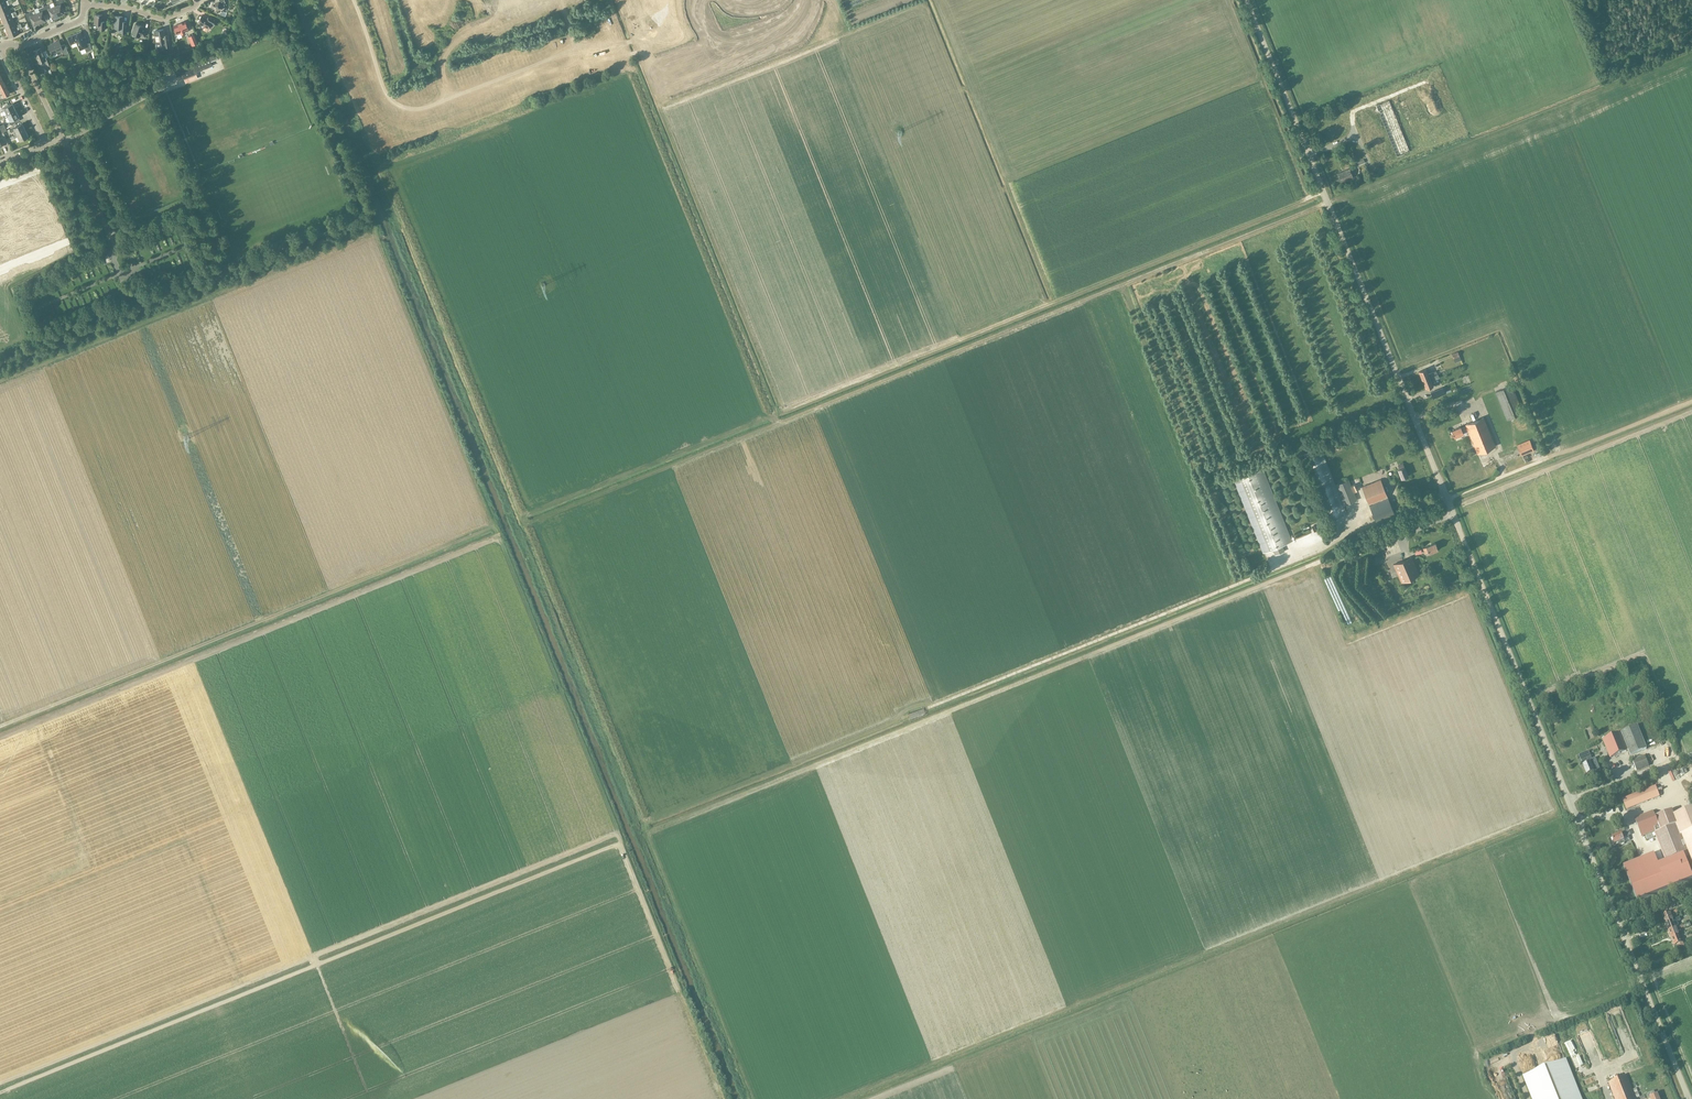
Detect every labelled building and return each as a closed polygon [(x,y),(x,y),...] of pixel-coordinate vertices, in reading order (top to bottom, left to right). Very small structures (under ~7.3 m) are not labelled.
[(65,6),(63,0),(60,0),(57,1),(58,5),(55,6),(58,15),(64,13),(62,7),(65,6)] [(224,0),(216,0),(217,2),(215,2),(212,1),(210,7),(213,8),(212,11),(218,13),(219,11),(221,12),(222,11),(222,10),(224,10),(225,7),(224,6),(225,2),(224,0)] [(9,9),(7,3),(0,6),(0,13),(9,9)] [(58,15),(55,6),(51,8),(50,4),(44,6),(47,14),(50,12),(52,18),(58,15)] [(44,15),(47,14),(44,6),(38,9),(40,12),(36,14),(40,23),(46,20),(44,15)] [(9,9),(0,13),(0,16),(1,19),(11,15),(9,9)] [(40,23),(36,14),(33,15),(31,12),(26,14),(28,21),(31,20),(34,25),(40,23)] [(105,30),(105,22),(102,21),(103,15),(95,14),(94,24),(98,24),(98,29),(105,30)] [(14,21),(11,15),(1,19),(4,25),(14,21)] [(214,25),(217,19),(210,16),(208,19),(201,15),(197,23),(208,29),(211,24),(214,25)] [(127,22),(123,21),(124,16),(115,16),(114,28),(120,28),(119,32),(126,33),(127,25),(127,22)] [(16,28),(14,21),(4,25),(6,32),(16,28)] [(174,26),(177,34),(180,32),(182,33),(184,32),(185,31),(188,29),(185,22),(174,26)] [(143,28),(143,27),(135,24),(132,34),(140,37),(140,35),(145,37),(147,30),(143,28)] [(19,34),(16,28),(6,32),(9,38),(19,34)] [(168,35),(164,35),(163,29),(155,31),(157,43),(163,43),(164,47),(170,46),(169,39),(168,35)] [(86,52),(91,50),(90,43),(87,44),(85,37),(83,37),(81,32),(67,37),(70,44),(76,42),(80,50),(85,48),(86,52)] [(188,36),(192,45),(198,42),(194,34),(188,36)] [(63,53),(68,51),(65,44),(61,46),(59,41),(55,42),(55,43),(48,46),(52,54),(61,51),(63,53)] [(47,66),(51,64),(48,56),(45,58),(41,48),(33,51),(38,63),(45,61),(47,66)] [(208,56),(174,70),(178,81),(197,74),(197,72),(212,66),(208,56)] [(1428,112),(1441,107),(1437,97),(1436,98),(1431,81),(1418,85),(1428,112)] [(0,88),(0,91),(1,90),(4,97),(9,94),(6,86),(0,89),(0,88)] [(1389,98),(1356,110),(1375,162),(1383,158),(1382,155),(1387,154),(1372,114),(1380,111),(1395,153),(1407,149),(1389,98)] [(6,114),(15,110),(12,104),(2,109),(3,112),(5,111),(6,114)] [(19,116),(15,110),(6,114),(3,116),(4,118),(8,117),(10,121),(19,116)] [(16,134),(25,130),(22,123),(13,128),(9,130),(11,132),(14,130),(16,134)] [(19,141),(28,136),(25,130),(16,134),(13,136),(14,138),(17,137),(19,141)] [(1337,174),(1341,182),(1345,180),(1345,182),(1354,179),(1349,169),(1337,174)] [(0,246),(0,252),(3,259),(9,256),(7,253),(11,251),(6,239),(2,241),(3,244),(0,246)] [(1451,354),(1453,358),(1454,358),(1455,360),(1460,358),(1457,352),(1451,354)] [(1436,371),(1428,374),(1426,369),(1419,371),(1422,380),(1437,374),(1436,371)] [(1439,379),(1438,377),(1437,374),(1422,380),(1426,389),(1433,386),(1431,381),(1436,379),(1436,380),(1439,379)] [(1507,420),(1524,413),(1512,385),(1495,392),(1507,420)] [(1477,454),(1495,446),(1483,417),(1465,425),(1466,426),(1461,428),(1460,427),(1451,431),(1454,437),(1463,433),(1463,432),(1468,430),(1477,454)] [(1521,456),(1534,450),(1530,440),(1517,445),(1521,456)] [(1330,520),(1343,515),(1347,513),(1320,446),(1303,453),(1330,520)] [(1401,478),(1408,476),(1404,466),(1403,463),(1398,465),(1399,468),(1397,469),(1401,478)] [(1262,469),(1235,480),(1264,552),(1273,549),(1275,555),(1284,551),(1282,545),(1293,541),(1292,539),(1290,540),(1262,469)] [(1344,505),(1357,500),(1348,479),(1336,484),(1344,505)] [(1369,505),(1388,498),(1380,480),(1362,487),(1369,505)] [(1388,498),(1369,505),(1375,521),(1394,513),(1388,498)] [(1429,553),(1438,549),(1435,543),(1426,547),(1423,548),(1425,553),(1428,552),(1429,553)] [(1401,582),(1419,574),(1411,556),(1393,564),(1401,582)] [(908,717),(924,713),(923,708),(907,712),(908,717)] [(1620,732),(1602,739),(1610,758),(1628,750),(1630,755),(1646,748),(1637,725),(1620,732)] [(1588,752),(1579,755),(1587,774),(1594,771),(1592,768),(1594,767),(1592,761),(1591,761),(1590,760),(1591,760),(1588,752)] [(1636,771),(1649,766),(1645,755),(1632,760),(1636,771)] [(1626,810),(1659,796),(1655,786),(1622,799),(1626,810)] [(1673,798),(1669,799),(1672,806),(1682,803),(1680,798),(1674,800),(1673,798)] [(1687,851),(1681,836),(1691,831),(1691,808),(1674,815),(1672,810),(1655,817),(1652,811),(1634,818),(1641,836),(1655,831),(1656,833),(1654,833),(1662,853),(1660,854),(1661,856),(1663,855),(1665,859),(1683,852),(1687,851)] [(1623,838),(1629,836),(1627,831),(1621,833),(1612,837),(1614,843),(1624,840),(1623,838)] [(1681,836),(1687,851),(1683,852),(1685,856),(1689,855),(1691,862),(1691,831),(1681,836)] [(1655,844),(1645,848),(1648,854),(1658,849),(1655,844)] [(1658,864),(1654,853),(1623,866),(1637,900),(1691,879),(1691,875),(1684,854),(1658,864)] [(1665,923),(1673,920),(1671,915),(1677,912),(1676,909),(1662,915),(1665,923)] [(1668,930),(1679,926),(1677,921),(1680,920),(1679,917),(1673,920),(1665,923),(1668,930)] [(1680,930),(1680,929),(1683,927),(1682,924),(1679,926),(1668,930),(1671,938),(1679,934),(1677,931),(1680,930)] [(1679,934),(1671,938),(1674,945),(1682,942),(1679,934)] [(1619,1013),(1609,1017),(1612,1024),(1622,1021),(1619,1013)] [(1524,1076),(1533,1098),(1580,1098),(1565,1059),(1524,1076)] [(1626,1075),(1608,1083),(1615,1098),(1636,1098),(1626,1075)]
